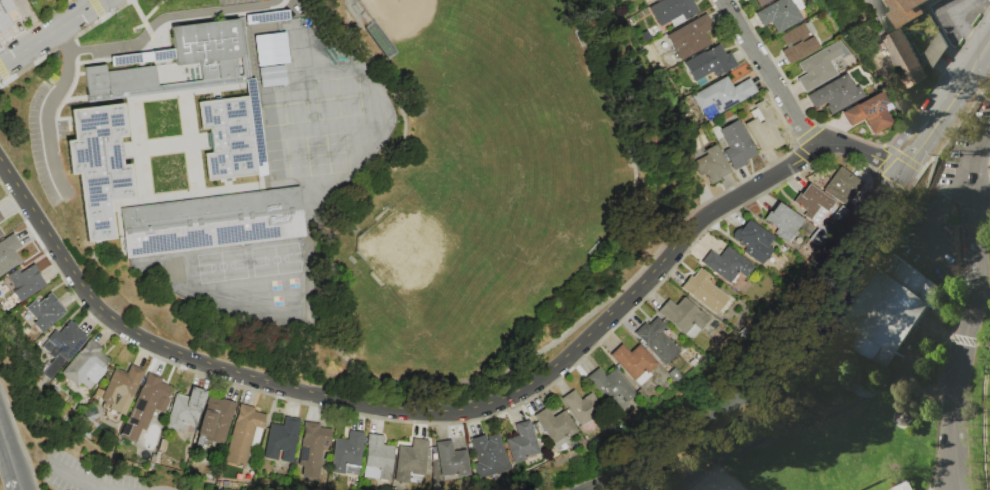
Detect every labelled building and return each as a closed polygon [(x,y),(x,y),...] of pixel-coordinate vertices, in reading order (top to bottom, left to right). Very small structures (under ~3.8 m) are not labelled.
[(12,25),(0,32),(0,0),(9,0),(13,7),(5,13),(12,25)] [(648,7),(661,0),(694,0),(692,1),(697,12),(683,20),(681,15),(659,26),(648,7)] [(754,13),(777,0),(790,0),(802,21),(778,35),(771,22),(762,27),(754,13)] [(891,10),(885,0),(928,0),(918,6),(922,13),(894,29),(885,14),(891,10)] [(245,15),(287,10),(288,20),(246,25),(245,15)] [(680,60),(666,34),(705,13),(713,27),(704,32),(711,44),(680,60)] [(170,26),(238,18),(242,57),(233,58),(235,76),(200,80),(198,63),(175,66),(174,58),(111,66),(110,56),(173,49),(170,26)] [(804,22),(818,47),(788,64),(780,51),(786,47),(779,36),(804,22)] [(901,28),(929,77),(908,89),(880,40),(901,28)] [(932,67),(948,43),(934,34),(919,58),(932,67)] [(257,43),(282,40),(285,59),(259,63),(257,43)] [(834,41),(842,54),(829,61),(836,74),(804,93),(796,79),(805,74),(804,72),(802,73),(796,63),(834,41)] [(721,43),(726,52),(729,51),(736,65),(714,77),(712,72),(692,82),(682,63),(721,43)] [(257,68),(260,87),(285,83),(282,63),(257,68)] [(82,67),(105,64),(106,71),(154,65),(157,88),(86,96),(82,67)] [(846,73),(854,87),(856,85),(863,98),(830,117),(824,106),(827,104),(825,102),(813,109),(806,96),(846,73)] [(725,76),(732,87),(748,77),(757,91),(718,115),(711,103),(700,109),(692,96),(725,76)] [(254,77),(266,175),(257,176),(256,175),(207,181),(203,152),(213,151),(210,127),(200,128),(197,102),(246,96),(244,79),(254,77)] [(879,91),(886,103),(882,105),(893,125),(873,136),(864,119),(850,127),(842,112),(879,91)] [(744,124),(755,117),(758,123),(762,120),(753,105),(762,100),(777,126),(774,128),(777,133),(777,134),(781,140),(760,152),(744,124)] [(69,109),(121,103),(125,135),(117,136),(121,165),(128,164),(132,197),(108,200),(113,238),(84,242),(76,173),(69,174),(65,140),(72,139),(69,109)] [(737,119),(757,154),(746,160),(747,163),(734,170),(723,150),(728,147),(718,130),(737,119)] [(714,144),(729,172),(707,184),(705,179),(703,174),(700,176),(692,161),(705,154),(703,150),(714,144)] [(851,205),(862,180),(834,168),(823,192),(851,205)] [(808,183),(835,202),(817,226),(802,215),(804,212),(793,204),(794,203),(792,201),(798,193),(800,194),(808,183)] [(125,258),(119,208),(298,186),(304,237),(125,258)] [(778,201),(802,219),(785,242),(773,233),(774,231),(761,221),(768,211),(770,212),(778,201)] [(747,218),(783,245),(765,269),(742,251),(744,247),(732,238),(731,234),(735,229),(738,228),(739,229),(747,218)] [(18,264),(0,276),(0,241),(13,233),(21,246),(11,253),(18,264)] [(725,246),(752,266),(744,277),(737,271),(727,283),(700,262),(709,250),(718,256),(725,246)] [(882,367),(937,286),(888,252),(831,334),(846,344),(882,367)] [(18,302),(11,291),(15,289),(6,275),(17,268),(19,271),(33,263),(46,284),(18,302)] [(699,267),(711,277),(707,282),(726,296),(728,294),(736,300),(721,319),(680,287),(689,275),(691,277),(699,267)] [(40,333),(21,313),(26,309),(25,307),(34,299),(37,303),(42,298),(43,299),(45,296),(50,292),(66,310),(40,333)] [(683,296),(704,315),(695,325),(699,329),(689,340),(656,311),(667,299),(675,305),(683,296)] [(633,332),(644,322),(647,325),(656,317),(666,327),(661,331),(679,351),(663,365),(633,332)] [(69,320),(71,322),(72,321),(77,326),(76,328),(86,337),(49,380),(41,373),(53,358),(48,354),(54,346),(46,339),(54,330),(58,333),(69,320)] [(90,338),(101,348),(99,351),(109,359),(105,364),(108,367),(88,390),(80,383),(76,387),(60,374),(90,338)] [(639,343),(661,369),(652,377),(650,375),(639,385),(634,379),(632,381),(609,355),(621,344),(629,352),(639,343)] [(124,416),(108,408),(110,404),(100,399),(114,368),(125,373),(129,364),(144,370),(124,416)] [(614,368),(636,397),(614,415),(585,377),(598,367),(604,376),(614,368)] [(147,372),(161,378),(160,382),(174,388),(163,414),(154,410),(144,431),(141,430),(134,445),(117,438),(147,372)] [(175,393),(187,397),(191,386),(207,391),(196,427),(193,426),(191,434),(180,430),(180,432),(164,427),(175,393)] [(560,398),(574,389),(580,399),(591,392),(600,407),(590,414),(597,425),(584,434),(560,398)] [(196,433),(208,397),(220,401),(221,398),(236,403),(223,445),(203,439),(204,435),(196,433)] [(224,462),(239,404),(255,407),(254,411),(266,414),(251,469),(224,462)] [(532,415),(546,407),(552,417),(563,409),(577,431),(564,439),(563,437),(551,444),(532,415)] [(900,407),(895,412),(894,419),(899,424),(905,425),(911,420),(911,412),(907,408),(900,407)] [(284,416),(300,419),(293,463),(264,458),(270,423),(283,425),(284,416)] [(529,420),(538,453),(523,458),(524,461),(511,464),(504,439),(517,436),(514,424),(529,420)] [(304,421),(319,423),(318,428),(331,429),(328,445),(323,444),(317,479),(301,476),(303,466),(297,465),(304,421)] [(348,430),(363,432),(358,467),(344,465),(342,475),(328,472),(334,437),(347,439),(348,430)] [(498,433),(509,469),(481,478),(469,439),(484,434),(485,437),(498,433)] [(367,434),(383,436),(382,443),(393,445),(388,482),(361,477),(366,445),(365,445),(367,434)] [(411,438),(428,440),(421,485),(392,480),(397,445),(410,447),(411,438)] [(435,442),(450,440),(452,451),(465,449),(469,476),(440,480),(435,442)] [(905,477),(912,489),(890,489),(888,485),(894,482),(905,477)]
